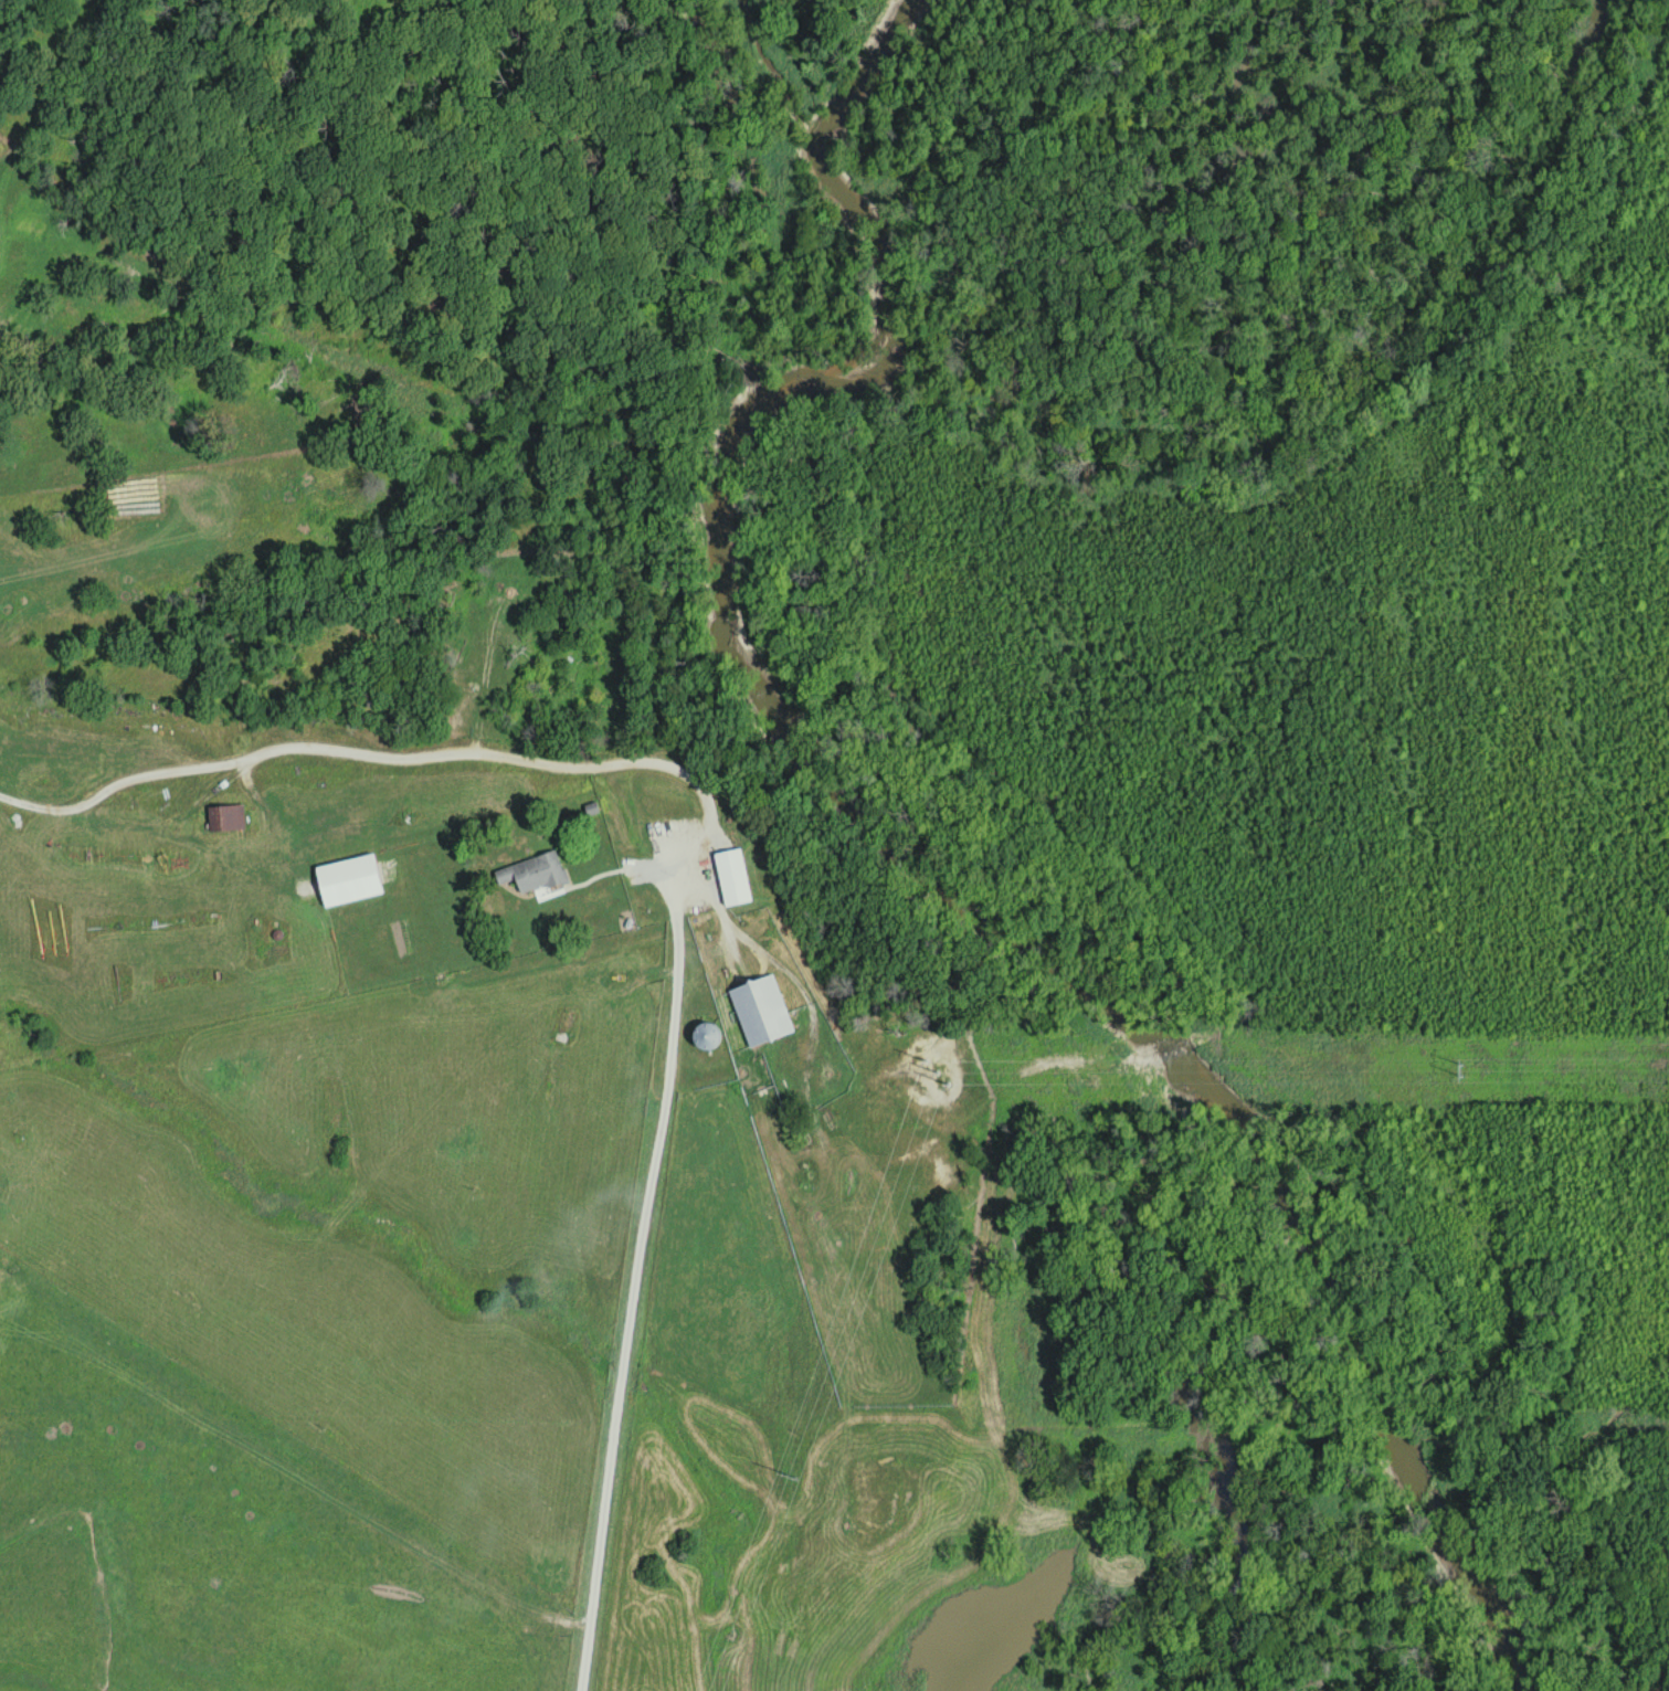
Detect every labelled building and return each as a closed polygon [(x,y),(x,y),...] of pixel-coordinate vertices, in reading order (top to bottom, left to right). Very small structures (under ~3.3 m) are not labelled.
[(207,805),(207,830),(244,830),(244,805),(207,805)] [(741,847),(713,853),(724,905),(751,900),(741,847)] [(519,893),(566,880),(558,850),(492,868),(497,884),(516,878),(519,893)] [(314,866),(323,906),(382,893),(373,853),(314,866)] [(433,974),(444,972),(441,958),(430,961),(433,974)] [(728,988),(747,1046),(792,1031),(773,973),(728,988)] [(711,1049),(718,1027),(698,1021),(692,1043),(711,1049)]
